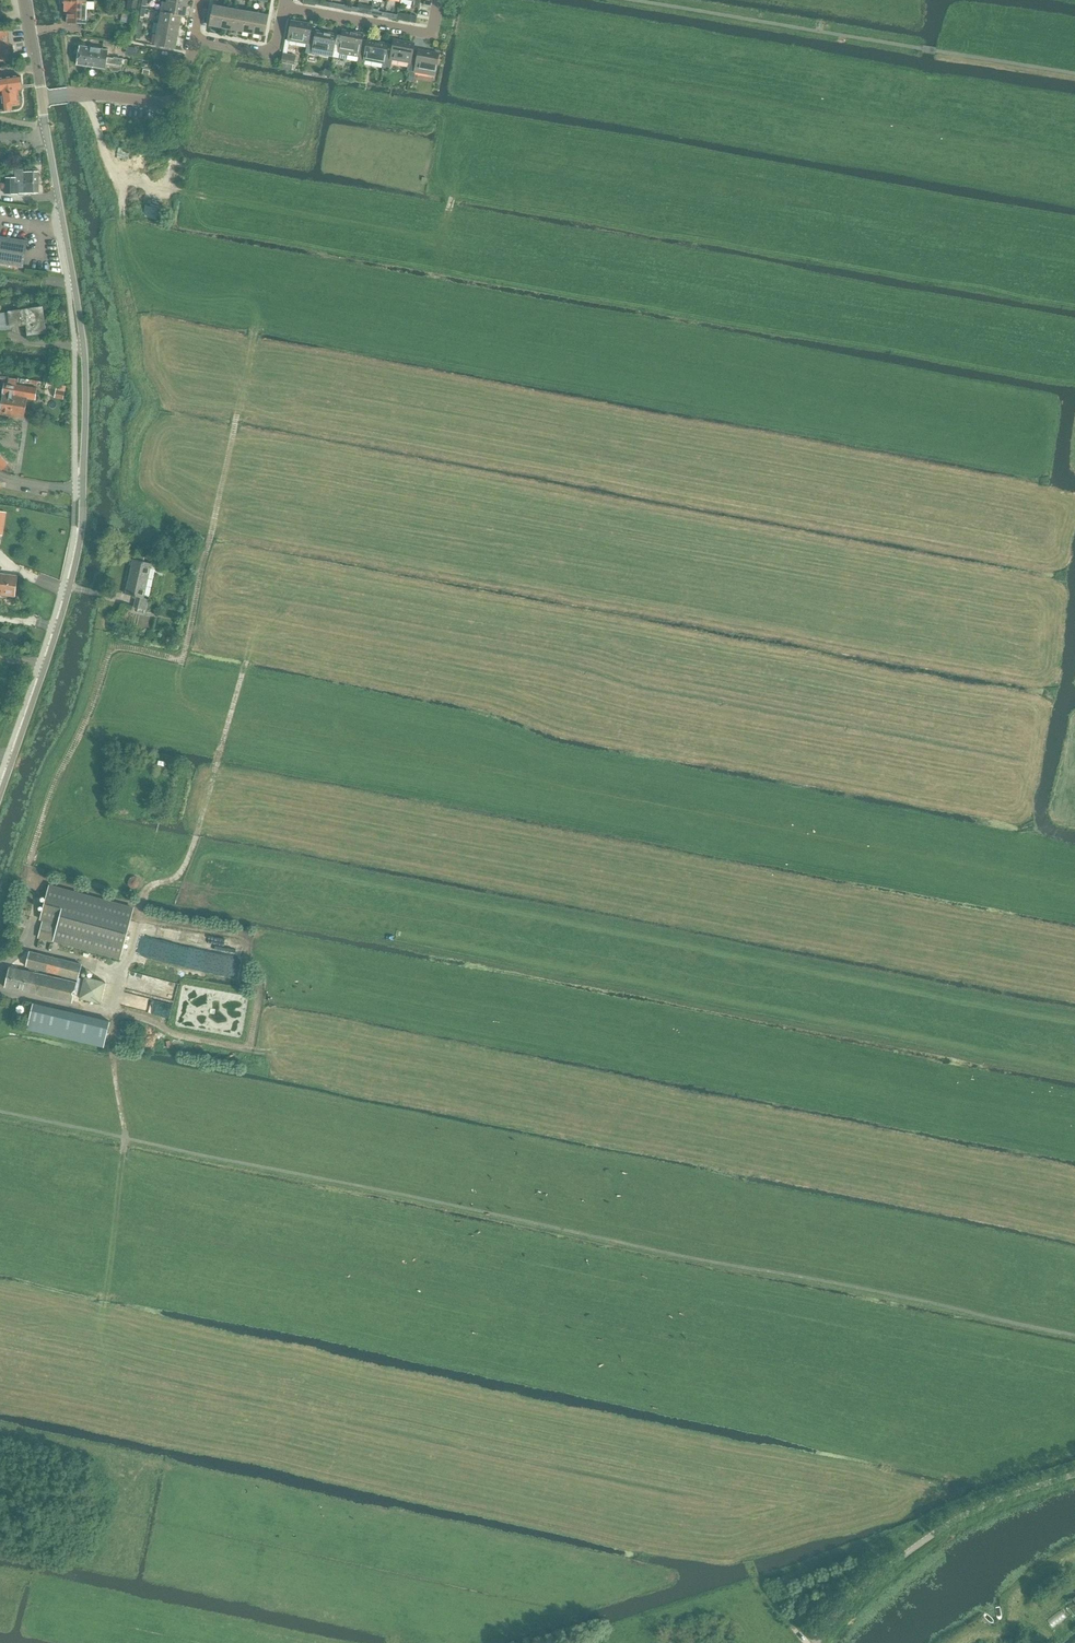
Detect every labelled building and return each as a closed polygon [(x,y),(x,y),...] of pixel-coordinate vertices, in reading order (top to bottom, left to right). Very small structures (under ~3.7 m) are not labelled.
[(126,11),(136,12),(138,1),(134,0),(128,0),(126,11)] [(166,1),(164,12),(185,15),(187,5),(166,1)] [(95,3),(86,2),(65,2),(65,11),(68,11),(68,23),(86,23),(86,9),(95,9),(95,3)] [(213,5),(209,26),(221,28),(225,7),(213,5)] [(225,7),(221,28),(232,30),(236,9),(225,7)] [(236,9),(232,30),(243,32),(247,11),(236,9)] [(160,11),(158,23),(179,27),(181,17),(185,17),(185,15),(164,12),(160,11)] [(247,11),(243,32),(254,34),(258,13),(247,11)] [(123,12),(121,21),(131,23),(133,14),(123,12)] [(258,13),(254,34),(264,36),(268,15),(258,13)] [(398,13),(397,20),(415,23),(416,16),(398,13)] [(291,20),(287,40),(307,44),(309,34),(311,24),(291,20)] [(177,38),(179,27),(158,23),(156,33),(177,38)] [(331,53),(331,57),(338,58),(338,53),(347,55),(347,60),(357,62),(359,53),(360,44),(362,33),(343,29),(341,40),(335,39),(334,39),(332,53),(331,53)] [(7,30),(0,31),(0,61),(10,60),(9,51),(12,51),(12,44),(8,45),(7,30)] [(307,44),(305,52),(311,53),(331,57),(331,53),(332,53),(334,39),(335,39),(335,35),(315,31),(315,35),(309,34),(307,44)] [(175,50),(177,38),(156,33),(154,46),(175,50)] [(383,65),(382,66),(389,68),(390,59),(409,62),(411,53),(413,42),(394,38),(392,49),(385,48),(383,65)] [(359,53),(357,62),(363,63),(363,61),(383,65),(385,48),(386,44),(367,40),(366,45),(360,44),(359,53)] [(79,46),(76,65),(104,69),(105,68),(108,68),(112,71),(118,72),(121,70),(122,64),(122,62),(121,62),(121,66),(98,63),(99,61),(94,60),(95,58),(90,57),(91,51),(89,51),(89,47),(79,46)] [(89,47),(89,51),(91,51),(90,57),(95,58),(94,60),(99,61),(98,63),(121,66),(121,62),(122,62),(123,59),(107,56),(108,50),(89,47)] [(409,62),(408,70),(414,71),(414,72),(434,76),(438,53),(417,49),(416,54),(411,53),(409,62)] [(283,55),(280,68),(292,70),(293,65),(294,65),(295,57),(283,55)] [(1,96),(3,111),(12,110),(12,106),(20,105),(20,103),(21,102),(21,97),(19,97),(18,91),(21,90),(21,88),(20,88),(20,86),(21,86),(20,84),(19,75),(0,78),(0,96),(1,96)] [(23,170),(15,170),(15,177),(15,181),(22,181),(22,182),(38,182),(38,170),(30,170),(30,172),(23,172),(23,170)] [(15,177),(6,176),(6,193),(17,193),(17,192),(38,193),(38,182),(22,182),(22,181),(15,181),(15,177)] [(27,241),(0,237),(0,263),(22,267),(27,241)] [(37,309),(8,313),(10,326),(26,324),(28,334),(45,332),(42,313),(37,314),(37,309)] [(12,415),(16,385),(16,380),(8,378),(7,384),(3,383),(2,390),(0,389),(0,396),(1,396),(0,400),(0,414),(12,415)] [(16,385),(12,415),(24,416),(26,398),(34,399),(36,388),(16,385)] [(56,385),(54,397),(63,399),(66,386),(56,385)] [(146,610),(148,599),(143,598),(151,564),(133,560),(125,594),(136,597),(134,608),(138,609),(136,613),(144,615),(145,610),(146,610)] [(15,597),(17,577),(0,575),(0,595),(15,597)] [(111,619),(109,628),(116,629),(118,620),(111,619)] [(42,921),(37,938),(52,942),(52,941),(53,941),(120,959),(134,907),(49,884),(39,920),(42,921)] [(9,968),(5,988),(72,1003),(76,983),(38,974),(39,971),(77,979),(78,980),(81,965),(30,952),(26,967),(29,967),(28,972),(9,968)] [(102,1003),(107,982),(85,977),(80,998),(102,1003)] [(104,1047),(110,1022),(34,1004),(28,1028),(28,1029),(104,1047)]
